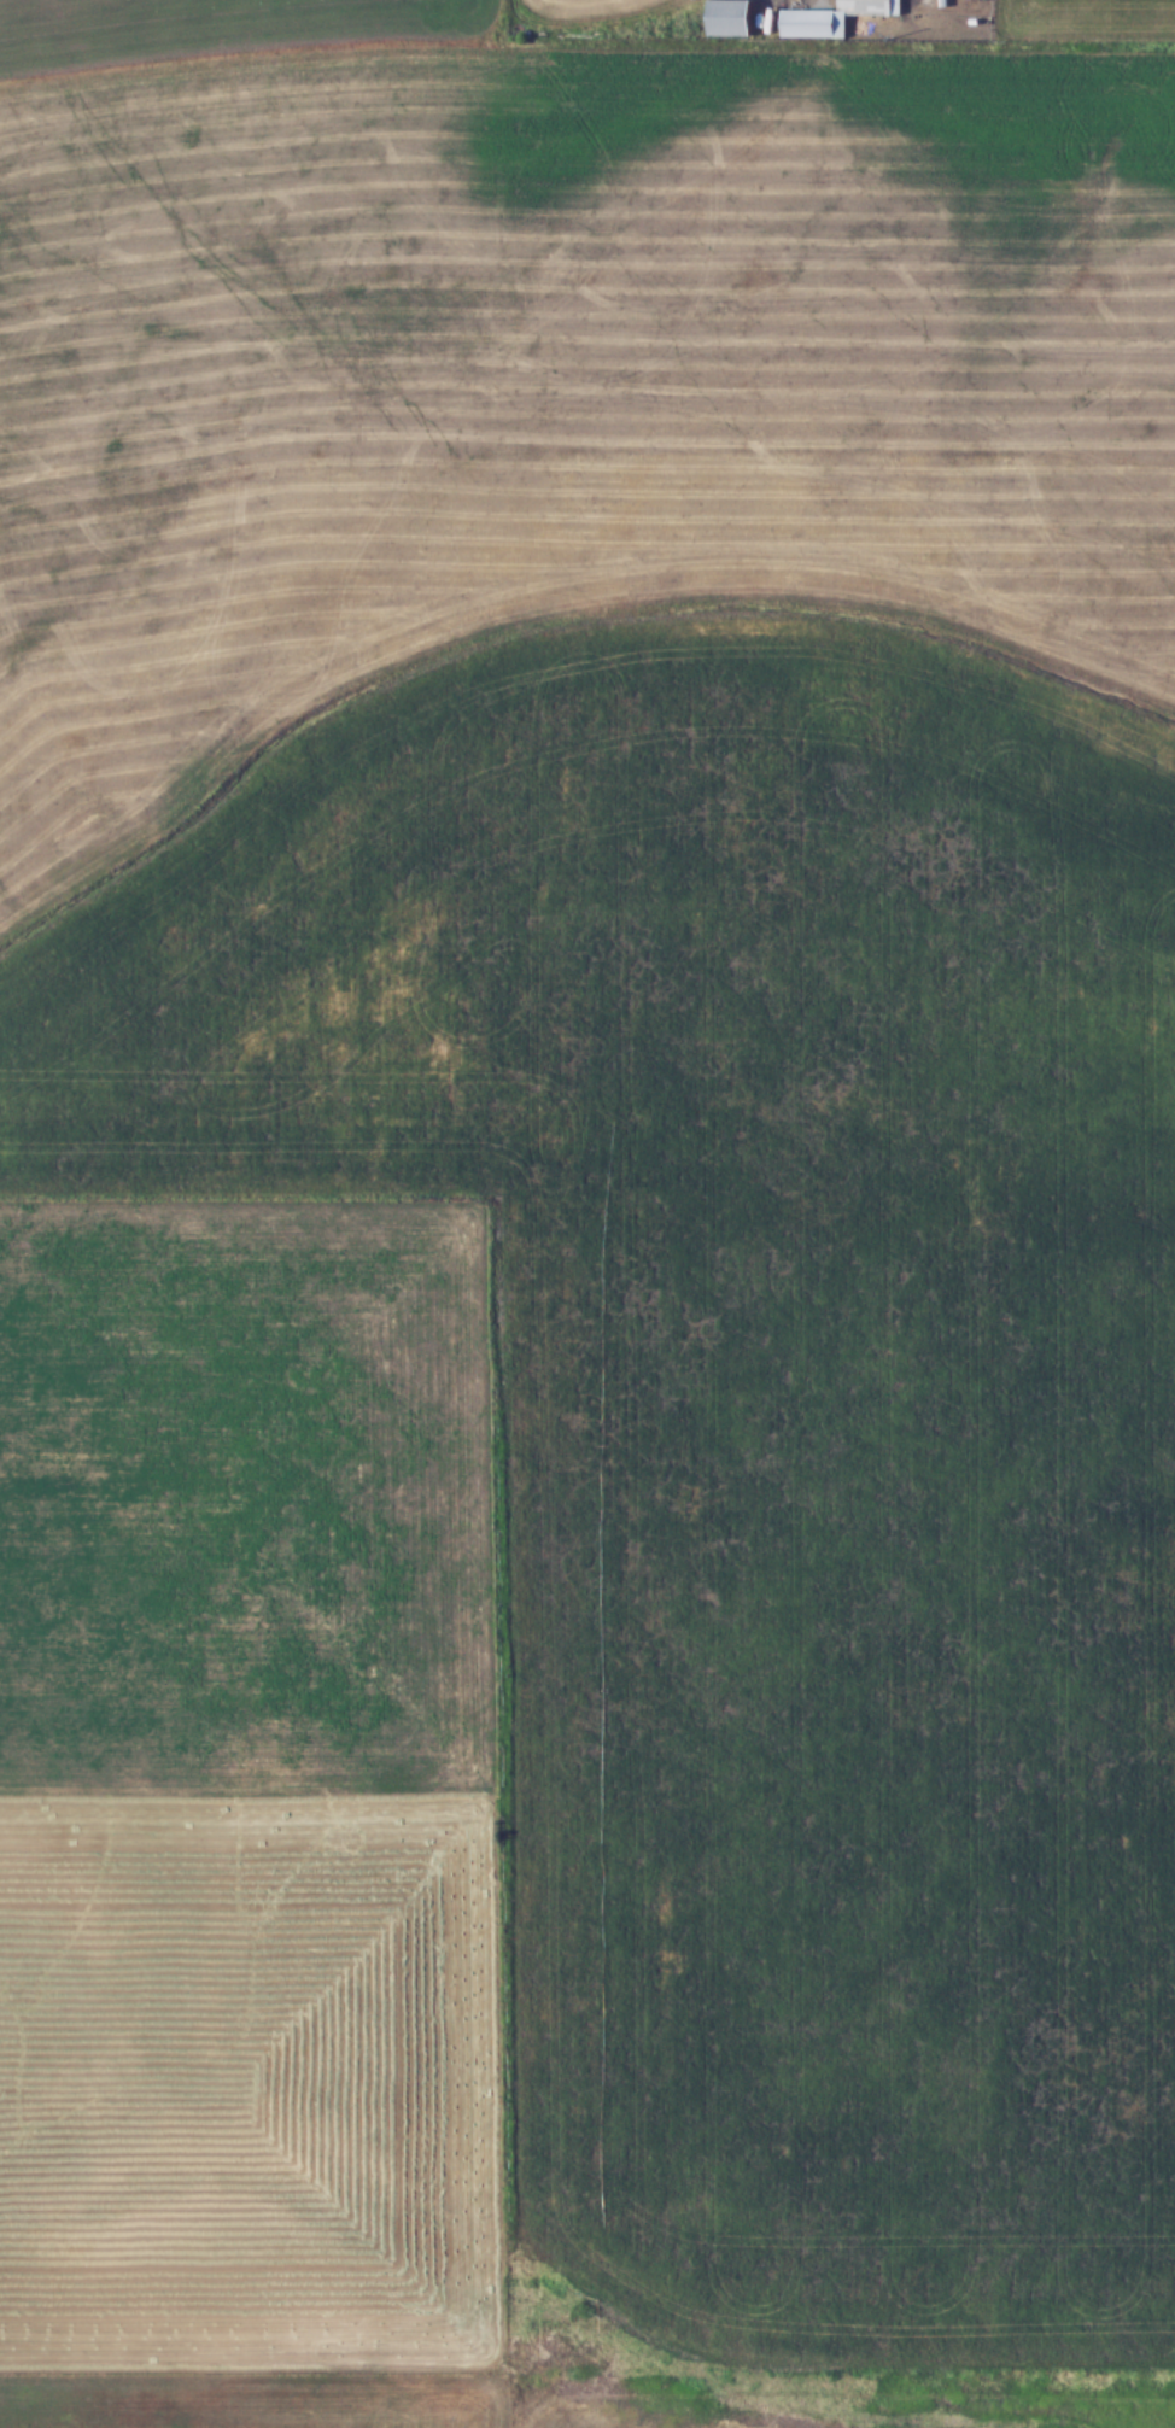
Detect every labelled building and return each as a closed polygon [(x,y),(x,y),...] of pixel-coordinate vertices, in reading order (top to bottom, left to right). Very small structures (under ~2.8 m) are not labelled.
[(847,36),(847,14),(902,15),(902,0),(839,0),(839,8),(782,7),(782,35),(847,36)]
